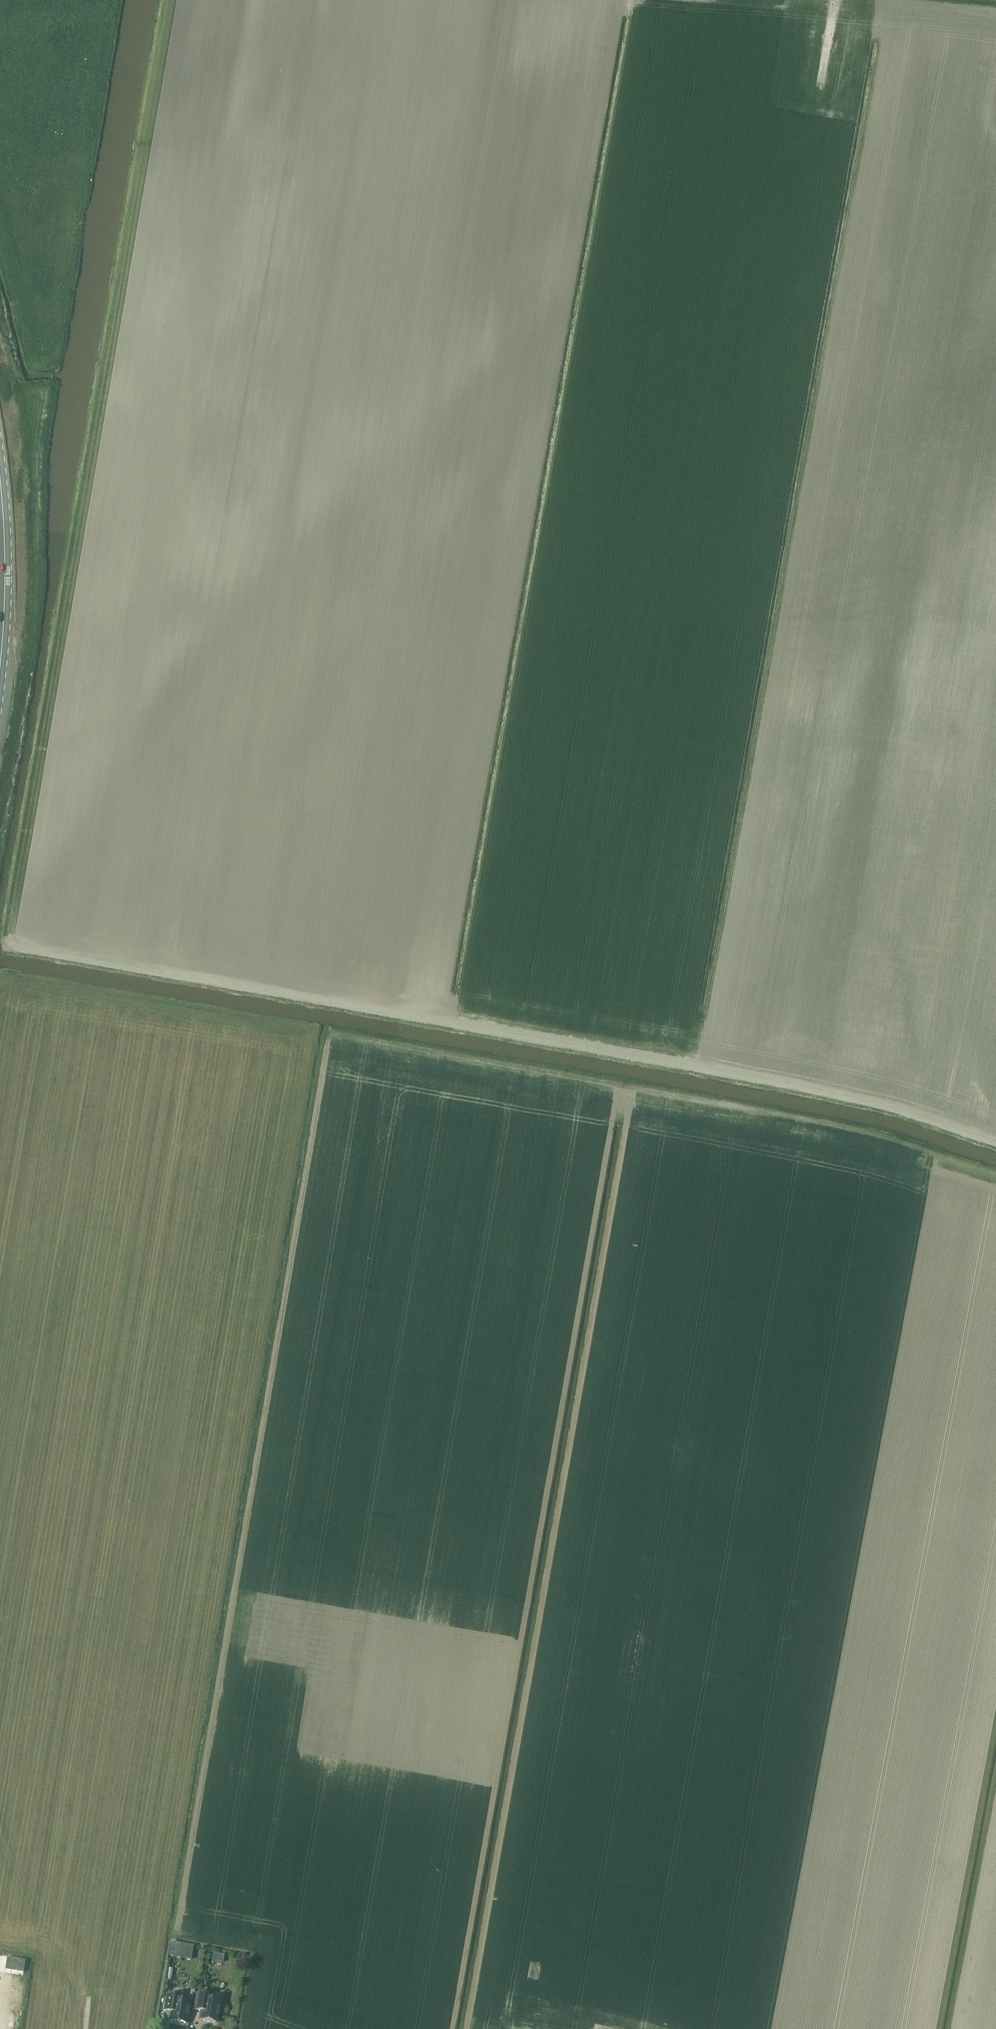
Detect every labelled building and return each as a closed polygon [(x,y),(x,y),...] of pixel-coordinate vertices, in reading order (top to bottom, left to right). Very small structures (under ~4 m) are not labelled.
[(168,1952),(167,1956),(182,1959),(184,1951),(192,1953),(194,1946),(170,1941),(168,1952)] [(225,1961),(225,1952),(213,1951),(212,1960),(225,1961)] [(167,1993),(165,2010),(171,2011),(173,2013),(171,2015),(170,2020),(186,2023),(189,2001),(181,2000),(181,1996),(167,1993)] [(211,1999),(212,1995),(198,1993),(195,2009),(201,2010),(203,2012),(201,2014),(200,2019),(216,2022),(220,2000),(211,1999)]
